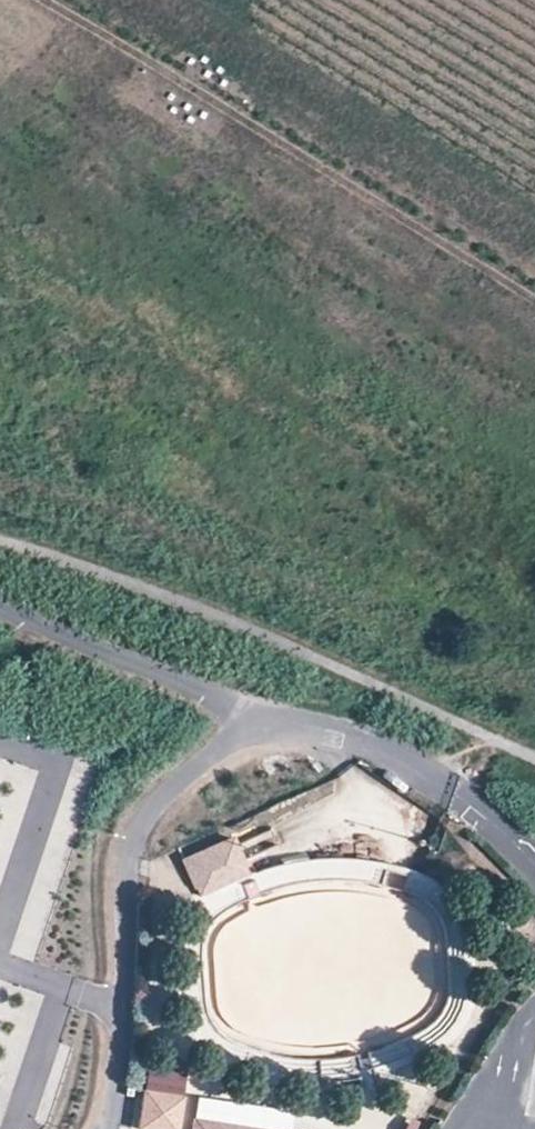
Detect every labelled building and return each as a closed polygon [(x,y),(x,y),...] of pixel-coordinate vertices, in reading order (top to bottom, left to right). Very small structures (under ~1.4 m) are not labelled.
[(16,829),(0,824),(0,880),(16,829)] [(252,857),(279,847),(273,832),(247,842),(252,857)] [(234,835),(184,857),(200,894),(206,891),(249,871),(234,835)] [(320,856),(288,860),(249,871),(206,891),(195,903),(185,924),(179,946),(177,980),(182,1006),(194,1036),(216,1056),(247,1074),(283,1084),(327,1088),(365,1084),(388,1076),(422,1058),(452,1037),(466,1020),(475,996),(479,961),(477,928),(466,905),(450,887),(435,876),(413,867),(384,859),(354,855),(320,856)] [(17,942),(38,948),(47,913),(26,907),(17,942)] [(140,1088),(135,1128),(179,1128),(183,1093),(140,1088)] [(194,1118),(193,1128),(279,1128),(194,1118)]
